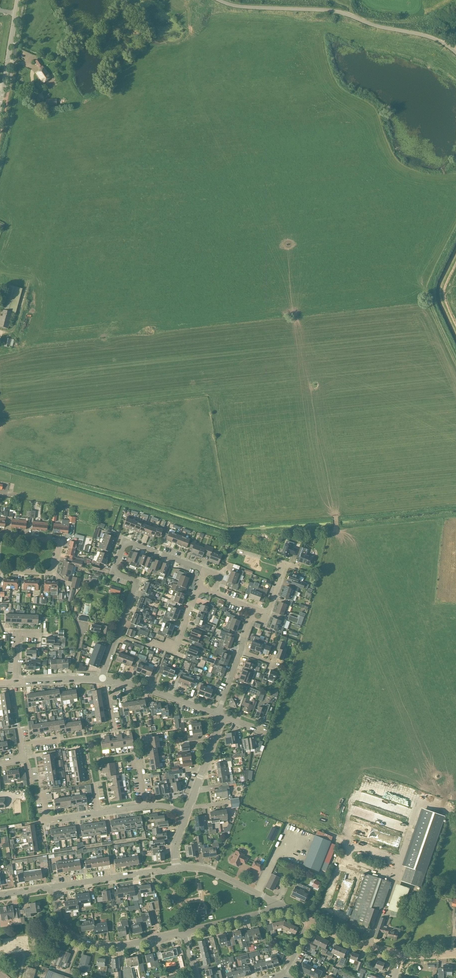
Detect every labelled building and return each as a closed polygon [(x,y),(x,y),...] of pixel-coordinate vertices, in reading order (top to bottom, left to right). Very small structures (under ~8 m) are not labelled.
[(43,83),(50,77),(44,68),(45,68),(38,59),(35,61),(41,70),(36,74),(43,83)] [(34,94),(32,96),(38,103),(40,101),(34,94)] [(22,289),(9,285),(2,310),(0,316),(0,327),(8,329),(13,313),(16,314),(22,289)] [(12,348),(13,346),(14,339),(6,338),(4,346),(12,348)] [(18,528),(19,520),(12,519),(11,528),(18,528)] [(19,520),(18,528),(26,529),(27,521),(19,520)] [(39,531),(40,522),(33,521),(32,530),(39,531)] [(61,524),(60,533),(68,534),(69,522),(62,521),(61,524)] [(40,522),(39,531),(47,532),(48,523),(40,522)] [(60,533),(61,524),(54,523),(53,532),(60,533)] [(155,536),(159,528),(157,528),(157,529),(154,528),(150,536),(154,537),(155,536)] [(174,534),(175,531),(172,530),(171,530),(170,529),(169,532),(166,541),(171,543),(174,534)] [(102,538),(103,539),(114,542),(115,538),(112,536),(113,534),(106,531),(105,534),(104,533),(102,538)] [(179,535),(174,534),(171,543),(176,544),(179,535)] [(68,548),(75,549),(77,544),(82,545),(84,537),(75,535),(74,535),(72,542),(70,541),(68,548)] [(181,546),(184,537),(179,535),(176,544),(181,546)] [(184,537),(181,546),(186,548),(190,539),(184,537)] [(112,547),(114,542),(103,539),(102,541),(104,542),(103,544),(112,547)] [(196,556),(199,547),(194,545),(196,542),(193,541),(192,540),(189,549),(192,550),(190,554),(196,556)] [(291,545),(292,542),(287,541),(286,544),(282,555),(289,557),(290,553),(296,555),(299,549),(293,547),(293,546),(291,545)] [(111,550),(112,547),(103,544),(101,549),(103,550),(111,552),(111,550)] [(206,555),(209,546),(205,545),(204,548),(202,548),(203,547),(200,546),(200,547),(199,547),(196,556),(201,559),(203,554),(206,555)] [(209,546),(206,555),(209,556),(208,561),(218,564),(221,556),(211,552),(213,548),(209,546)] [(310,565),(313,557),(307,555),(309,549),(301,547),(296,559),(300,560),(299,561),(310,565)] [(74,555),(75,549),(68,548),(67,555),(70,555),(69,559),(74,560),(75,560),(83,562),(86,563),(87,559),(87,558),(84,558),(84,559),(75,557),(75,555),(74,555)] [(109,558),(111,552),(103,550),(102,553),(100,552),(98,556),(98,557),(107,560),(108,557),(109,558)] [(137,561),(139,555),(140,554),(139,554),(139,555),(134,553),(135,552),(134,552),(132,559),(129,558),(127,564),(135,567),(136,564),(137,561)] [(98,557),(98,556),(96,555),(94,560),(92,564),(93,564),(92,565),(97,566),(95,565),(96,564),(101,567),(102,564),(105,565),(107,560),(98,557)] [(142,556),(139,555),(137,561),(136,564),(135,567),(138,568),(139,565),(144,566),(148,557),(147,557),(147,558),(142,556),(143,555),(142,556)] [(153,567),(150,566),(153,559),(148,557),(144,566),(149,568),(148,571),(151,573),(152,569),(153,567)] [(81,567),(83,562),(75,560),(74,560),(69,559),(68,562),(65,561),(63,568),(72,570),(73,565),(81,567)] [(161,570),(158,569),(161,562),(160,562),(160,563),(155,561),(155,560),(153,567),(152,569),(157,571),(156,574),(158,575),(160,572),(161,570)] [(160,572),(158,575),(158,576),(163,578),(161,584),(164,585),(166,578),(167,576),(170,569),(167,568),(168,565),(168,566),(163,564),(163,563),(161,570),(160,572)] [(70,576),(72,570),(63,568),(62,575),(65,576),(64,580),(72,582),(73,577),(73,576),(70,576)] [(229,576),(240,580),(241,575),(242,575),(243,573),(244,571),(238,569),(237,573),(231,571),(229,576)] [(179,580),(187,583),(189,578),(183,576),(184,573),(178,571),(175,579),(179,580)] [(307,590),(309,585),(306,584),(306,583),(302,582),(302,581),(299,580),(300,577),(291,574),(289,580),(292,581),(291,585),(304,589),(304,588),(307,590)] [(238,585),(240,580),(229,576),(227,582),(226,586),(228,586),(237,590),(239,586),(238,585)] [(73,577),(72,582),(71,587),(78,589),(79,586),(80,579),(73,577)] [(172,586),(178,589),(179,586),(185,588),(186,587),(187,588),(188,585),(187,584),(187,583),(179,580),(178,582),(176,581),(175,584),(173,584),(172,586)] [(256,592),(258,588),(253,586),(254,583),(249,582),(245,593),(249,595),(248,597),(254,599),(256,592)] [(119,594),(121,588),(111,585),(110,591),(119,594)] [(149,594),(148,597),(155,599),(156,597),(153,596),(155,593),(150,591),(151,589),(143,586),(142,591),(149,594)] [(172,595),(175,597),(184,600),(184,599),(184,598),(185,598),(186,596),(185,595),(180,593),(181,590),(178,589),(172,586),(171,590),(173,591),(172,595)] [(284,591),(295,595),(296,596),(298,592),(299,588),(294,586),(293,588),(286,586),(284,591)] [(256,592),(254,599),(259,601),(260,597),(265,598),(268,589),(264,587),(263,589),(260,588),(259,593),(256,592)] [(293,601),(295,595),(284,591),(282,597),(286,598),(285,601),(292,603),(293,601)] [(169,603),(175,605),(176,602),(182,605),(184,600),(175,597),(172,595),(170,600),(168,599),(166,602),(169,603)] [(138,602),(145,605),(146,603),(150,604),(151,602),(153,603),(155,599),(148,597),(145,596),(144,599),(140,597),(138,602)] [(291,606),(292,603),(285,601),(284,603),(280,602),(278,607),(285,610),(288,611),(290,606),(291,606)] [(143,610),(142,613),(149,615),(150,613),(148,612),(149,609),(144,607),(145,605),(138,602),(136,607),(137,608),(143,610)] [(171,608),(169,612),(178,615),(180,610),(174,608),(175,605),(169,603),(167,607),(171,608)] [(199,610),(199,611),(199,610),(206,613),(211,615),(214,607),(208,604),(207,607),(201,605),(199,610)] [(284,613),(285,610),(278,607),(276,613),(286,616),(287,614),(284,613)] [(210,617),(211,615),(206,613),(199,610),(199,611),(198,613),(196,618),(203,621),(206,622),(207,620),(209,620),(210,617)] [(164,615),(163,619),(169,621),(170,618),(176,620),(178,615),(169,612),(166,611),(164,615)] [(227,622),(238,626),(240,621),(234,619),(235,616),(230,614),(230,613),(227,612),(225,616),(229,617),(227,622)] [(297,623),(299,618),(290,615),(288,620),(297,623)] [(138,626),(137,629),(145,632),(146,629),(142,627),(143,624),(139,623),(140,621),(132,618),(130,623),(138,626)] [(201,626),(200,629),(205,631),(205,630),(207,631),(209,626),(205,624),(206,622),(203,621),(196,618),(194,624),(197,625),(201,626)] [(272,623),(284,628),(285,625),(287,620),(282,618),(280,620),(274,618),(272,623)] [(165,624),(164,628),(172,631),(174,626),(168,624),(169,621),(163,619),(161,619),(160,622),(165,624)] [(236,632),(238,626),(227,622),(225,627),(224,627),(223,630),(229,632),(230,630),(236,632)] [(283,630),(284,628),(272,623),(271,628),(277,631),(276,634),(281,636),(283,630)] [(104,627),(101,626),(92,625),(91,631),(96,632),(99,633),(99,632),(100,632),(100,630),(103,631),(103,633),(108,634),(110,627),(104,626),(104,627)] [(145,632),(137,629),(136,631),(129,629),(128,628),(126,635),(133,638),(134,635),(138,637),(139,635),(147,637),(148,633),(145,632)] [(172,631),(164,628),(162,632),(162,633),(158,631),(157,634),(163,636),(170,638),(170,636),(172,631)] [(205,631),(200,629),(199,632),(192,629),(193,630),(191,634),(190,634),(200,638),(201,633),(205,634),(206,631),(205,631)] [(221,639),(231,643),(234,638),(228,636),(229,633),(221,630),(219,636),(222,637),(221,639)] [(194,642),(193,644),(200,647),(201,643),(198,642),(200,638),(190,634),(191,635),(189,639),(188,639),(189,640),(194,642)] [(258,642),(260,638),(252,635),(250,641),(253,642),(250,648),(255,650),(258,642)] [(46,637),(46,643),(54,644),(54,647),(59,647),(64,647),(65,638),(64,638),(61,638),(58,638),(52,637),(46,637)] [(266,645),(268,641),(266,640),(260,638),(258,642),(255,650),(260,652),(263,646),(266,647),(266,645)] [(94,649),(103,652),(104,652),(103,652),(104,650),(105,647),(100,645),(102,641),(95,639),(94,643),(96,643),(94,649)] [(229,649),(231,643),(221,639),(219,642),(217,648),(223,650),(224,647),(229,649)] [(285,659),(286,658),(287,658),(287,657),(287,656),(287,655),(287,654),(286,654),(285,654),(286,651),(283,650),(285,643),(280,641),(277,648),(280,649),(277,658),(283,660),(283,658),(285,659)] [(266,645),(266,647),(263,653),(269,655),(271,649),(274,650),(276,644),(273,642),(271,647),(266,645)] [(187,651),(193,653),(196,654),(197,653),(198,649),(202,650),(203,648),(200,647),(193,644),(196,646),(195,648),(189,646),(190,646),(188,651),(187,651)] [(31,659),(35,660),(35,657),(36,657),(39,657),(40,649),(35,649),(30,648),(30,650),(27,650),(27,652),(26,652),(25,652),(25,655),(26,655),(26,657),(31,657),(31,659)] [(225,650),(223,650),(217,648),(216,650),(218,651),(217,654),(222,656),(221,658),(228,661),(230,655),(224,653),(225,650)] [(103,653),(103,652),(94,649),(92,653),(92,654),(101,657),(102,655),(103,654),(102,654),(103,653)] [(193,653),(187,651),(188,651),(188,653),(186,656),(185,656),(192,659),(191,661),(197,664),(198,660),(195,659),(196,654),(193,653)] [(90,659),(100,663),(100,662),(100,660),(101,660),(100,660),(101,657),(92,654),(90,659)] [(133,660),(136,661),(138,657),(138,656),(139,655),(136,654),(135,656),(130,654),(129,656),(126,664),(131,666),(133,660)] [(140,673),(143,665),(145,661),(145,660),(146,658),(139,655),(138,656),(138,657),(136,661),(135,664),(138,665),(135,671),(140,673)] [(57,669),(56,660),(56,657),(48,658),(48,669),(51,669),(54,669),(54,670),(57,670),(57,669)] [(62,668),(63,668),(66,668),(66,670),(68,670),(68,668),(68,664),(71,663),(71,657),(65,657),(65,659),(62,659),(62,668)] [(226,666),(228,661),(221,658),(220,660),(216,658),(214,664),(218,666),(225,668),(226,665),(226,666)] [(35,660),(31,659),(27,659),(27,663),(26,662),(26,670),(35,670),(35,666),(40,666),(40,660),(35,660)] [(99,663),(100,663),(90,659),(88,663),(88,664),(91,665),(95,667),(98,668),(99,665),(99,664),(99,663)] [(167,676),(171,666),(166,664),(167,661),(163,659),(158,673),(162,674),(167,676)] [(147,661),(145,660),(145,661),(143,665),(140,673),(143,674),(143,675),(145,676),(145,675),(145,674),(148,666),(149,664),(147,663),(147,661)] [(252,670),(254,665),(256,665),(259,666),(260,663),(257,662),(251,660),(250,663),(246,662),(244,667),(248,669),(252,670)] [(82,663),(80,663),(79,663),(78,671),(85,671),(86,667),(82,666),(83,663),(82,663)] [(145,674),(145,675),(150,676),(152,672),(153,670),(155,671),(158,665),(155,663),(153,668),(148,666),(145,674)] [(225,668),(218,666),(214,664),(210,673),(216,675),(217,672),(223,674),(225,668)] [(171,666),(167,676),(172,678),(175,672),(177,673),(179,668),(176,666),(176,668),(171,666)] [(255,671),(252,670),(248,669),(247,671),(243,670),(241,675),(252,679),(255,671)] [(187,674),(182,672),(183,671),(180,670),(177,676),(180,677),(178,683),(183,684),(186,676),(187,674)] [(274,682),(276,676),(277,673),(270,670),(268,676),(264,675),(261,683),(265,685),(267,680),(274,682)] [(188,686),(191,678),(188,677),(190,671),(188,671),(187,674),(186,676),(183,684),(183,685),(188,687),(188,686)] [(198,682),(200,677),(197,676),(196,677),(192,675),(191,678),(188,686),(193,688),(195,682),(197,683),(198,682)] [(252,679),(241,675),(239,680),(250,684),(252,679)] [(204,684),(198,682),(197,683),(195,689),(199,690),(197,694),(204,696),(207,688),(203,686),(204,684)] [(248,687),(238,683),(237,687),(241,689),(238,699),(234,697),(233,698),(232,697),(231,699),(230,699),(229,703),(229,704),(229,705),(230,706),(231,707),(234,708),(235,707),(237,708),(237,707),(238,706),(239,705),(240,706),(248,687)] [(207,688),(204,696),(205,697),(207,697),(210,698),(211,694),(215,695),(217,689),(208,685),(207,688)] [(246,692),(258,696),(260,691),(249,687),(248,687),(246,692)] [(92,697),(102,695),(102,693),(101,693),(100,690),(93,691),(92,688),(88,689),(88,694),(92,693),(92,696),(92,697)] [(9,698),(8,693),(7,693),(7,690),(1,691),(2,694),(0,694),(0,696),(0,699),(9,698)] [(32,707),(34,706),(32,691),(31,691),(30,693),(30,694),(27,694),(27,700),(24,700),(25,708),(29,707),(28,703),(31,702),(32,707)] [(140,709),(143,709),(144,712),(146,712),(146,713),(149,712),(148,704),(145,705),(144,698),(142,699),(142,700),(139,701),(140,709)] [(250,704),(246,703),(247,699),(244,698),(242,704),(245,705),(243,711),(249,713),(250,709),(253,710),(256,702),(255,701),(255,700),(252,699),(250,704)] [(128,702),(128,701),(125,701),(125,703),(122,703),(123,708),(119,708),(121,716),(130,715),(129,711),(128,702)] [(161,712),(161,707),(160,703),(157,703),(157,702),(153,703),(154,708),(151,708),(152,716),(157,715),(156,713),(161,712)] [(268,710),(270,705),(267,704),(266,705),(263,704),(262,708),(258,707),(255,715),(262,717),(265,709),(268,710)] [(168,711),(167,705),(163,705),(163,706),(161,707),(161,712),(162,717),(163,717),(166,716),(166,717),(167,717),(168,719),(172,718),(171,711),(168,711)] [(3,730),(8,729),(8,726),(13,725),(12,719),(4,721),(1,721),(3,730)] [(33,721),(28,722),(29,729),(32,728),(33,734),(36,733),(36,734),(38,734),(37,724),(33,725),(33,721)] [(192,730),(201,729),(200,723),(196,723),(196,721),(191,722),(191,724),(192,730)] [(201,729),(192,730),(192,735),(187,736),(188,741),(198,739),(198,736),(202,736),(201,729)] [(239,747),(239,744),(238,736),(235,736),(234,733),(226,734),(227,737),(225,738),(226,746),(230,745),(230,744),(236,744),(236,748),(239,747)] [(127,746),(126,737),(122,737),(121,734),(119,734),(121,747),(127,746)] [(115,748),(113,739),(110,739),(109,736),(107,736),(109,749),(115,748)] [(250,749),(254,749),(255,752),(257,752),(259,752),(259,750),(262,744),(256,741),(255,737),(249,738),(250,749)] [(244,750),(250,749),(249,738),(242,739),(243,744),(239,744),(239,747),(240,747),(241,753),(241,756),(242,758),(245,757),(244,750)] [(181,752),(187,751),(190,751),(188,744),(184,744),(184,741),(177,742),(180,745),(181,752)] [(45,760),(54,759),(53,754),(56,753),(55,750),(48,751),(48,754),(42,755),(43,758),(45,757),(45,760)] [(182,761),(191,759),(190,753),(187,753),(187,751),(181,752),(177,752),(178,758),(181,757),(182,761)] [(217,769),(228,767),(227,761),(232,761),(231,757),(225,758),(225,762),(216,763),(217,769)] [(102,771),(115,769),(114,762),(105,764),(105,768),(102,768),(102,771)] [(229,775),(228,767),(217,769),(218,777),(229,775)] [(12,770),(14,779),(17,779),(17,782),(26,780),(25,772),(22,773),(22,774),(19,775),(18,769),(12,770)] [(14,779),(12,770),(7,771),(7,775),(7,776),(3,777),(4,783),(11,782),(11,780),(14,779)] [(176,770),(172,771),(168,772),(168,773),(169,776),(169,780),(173,780),(172,775),(177,774),(176,770)] [(229,775),(218,777),(219,783),(229,782),(229,785),(235,784),(235,781),(230,781),(229,775)] [(57,780),(48,781),(49,784),(47,784),(47,787),(52,786),(53,789),(59,788),(59,785),(58,785),(57,780)] [(161,785),(162,794),(168,793),(168,790),(168,789),(170,789),(169,780),(163,781),(164,782),(160,782),(161,785)] [(110,789),(123,787),(122,781),(113,782),(113,786),(110,786),(110,789)] [(179,784),(179,782),(172,783),(173,792),(180,791),(180,786),(181,785),(181,784),(179,784)] [(229,790),(228,785),(222,786),(218,786),(219,790),(215,791),(216,797),(221,796),(221,798),(228,797),(227,790),(229,790)] [(124,793),(115,794),(115,798),(112,799),(112,801),(125,799),(124,793)] [(226,809),(218,811),(219,820),(223,819),(223,821),(228,821),(227,819),(226,809)] [(219,820),(218,811),(210,812),(211,820),(211,821),(211,823),(215,823),(215,821),(219,820)] [(164,821),(164,815),(158,816),(157,813),(150,814),(150,820),(154,820),(154,823),(157,822),(164,821)] [(445,817),(435,814),(417,865),(408,862),(402,881),(421,887),(445,817)] [(135,817),(136,829),(141,828),(143,828),(141,816),(135,817)] [(208,829),(207,821),(203,822),(202,816),(195,817),(196,827),(201,826),(201,830),(208,829)] [(112,833),(118,832),(116,820),(110,821),(112,833)] [(99,822),(101,834),(101,835),(107,834),(105,821),(99,822)] [(152,832),(160,831),(160,828),(168,827),(167,821),(164,821),(157,822),(154,823),(153,823),(154,826),(153,826),(153,828),(152,828),(152,832)] [(26,831),(36,830),(36,827),(34,827),(34,824),(25,826),(22,826),(22,823),(14,824),(15,829),(22,828),(22,829),(26,828),(26,831)] [(224,832),(230,831),(232,825),(228,823),(227,827),(223,828),(224,832)] [(82,837),(88,836),(86,824),(80,825),(82,837)] [(69,827),(71,839),(77,838),(75,826),(69,827)] [(57,829),(50,829),(51,834),(52,842),(52,843),(59,842),(59,841),(58,841),(57,829)] [(138,837),(138,840),(144,839),(146,839),(145,831),(141,831),(142,834),(141,835),(140,836),(138,837)] [(164,839),(167,839),(166,833),(160,834),(160,831),(152,832),(153,835),(153,837),(156,836),(157,840),(164,839)] [(331,842),(316,835),(315,835),(303,865),(319,872),(331,842)] [(164,845),(164,839),(157,840),(154,840),(154,844),(151,845),(151,850),(152,850),(159,849),(159,846),(164,845)] [(29,847),(37,846),(37,843),(38,843),(38,840),(28,842),(28,845),(22,846),(22,848),(29,848),(29,847)] [(190,844),(190,845),(186,846),(186,850),(185,850),(186,857),(191,856),(192,857),(195,857),(195,856),(195,851),(198,850),(197,843),(190,844)] [(212,847),(208,848),(209,856),(216,855),(215,850),(219,849),(218,843),(212,844),(212,847)] [(209,856),(208,848),(205,848),(204,845),(201,845),(203,857),(209,856)] [(159,849),(152,850),(153,855),(156,855),(156,861),(164,860),(163,852),(162,848),(159,849)] [(230,862),(231,862),(230,863),(238,866),(240,862),(245,864),(248,858),(243,856),(244,855),(236,851),(232,858),(231,857),(230,858),(229,859),(229,860),(229,861),(230,862)] [(120,859),(119,856),(117,856),(117,859),(114,860),(114,858),(111,858),(112,865),(114,864),(115,868),(121,867),(120,859)] [(260,871),(263,866),(254,862),(251,867),(260,871)] [(63,872),(62,864),(56,865),(56,863),(52,864),(53,871),(57,870),(57,873),(63,872)] [(375,930),(389,881),(376,877),(376,876),(364,873),(351,920),(360,923),(359,926),(375,930)] [(273,890),(279,877),(272,874),(266,887),(273,890)] [(140,891),(137,892),(138,900),(138,901),(139,904),(142,903),(142,899),(141,893),(147,892),(147,895),(154,894),(153,887),(150,887),(150,885),(145,886),(145,884),(142,885),(142,886),(140,887),(140,891)] [(311,889),(307,887),(300,884),(298,887),(296,887),(291,896),(304,902),(309,893),(311,889)] [(388,908),(401,913),(410,888),(397,884),(388,908)] [(138,900),(137,892),(134,892),(133,886),(125,887),(127,897),(133,896),(134,901),(135,901),(135,904),(137,903),(137,901),(138,901),(138,900)] [(118,896),(116,897),(117,904),(121,903),(120,898),(127,897),(125,887),(117,889),(118,896)] [(103,897),(97,898),(98,901),(110,900),(111,901),(114,901),(113,894),(110,895),(109,891),(102,892),(103,897)] [(89,893),(76,895),(77,900),(78,904),(90,902),(89,893)] [(77,900),(64,902),(66,912),(71,911),(71,910),(79,909),(78,904),(77,900)] [(154,902),(150,903),(151,910),(156,909),(156,908),(159,908),(158,900),(154,901),(154,902)] [(26,917),(35,916),(34,913),(40,912),(39,902),(30,904),(30,908),(25,909),(26,917)] [(14,918),(12,906),(0,908),(0,912),(0,914),(1,920),(14,918)] [(401,913),(388,908),(388,909),(391,910),(390,914),(399,918),(401,913)] [(142,916),(143,922),(146,921),(147,926),(155,925),(152,912),(141,914),(142,916)] [(137,924),(131,925),(134,934),(142,932),(140,925),(140,923),(143,923),(141,917),(136,918),(137,924)] [(392,929),(387,928),(383,927),(384,926),(386,919),(381,917),(374,938),(379,940),(382,932),(388,933),(388,937),(392,938),(391,938),(397,940),(397,936),(399,936),(401,929),(394,927),(394,929),(392,929)] [(94,925),(93,920),(80,922),(82,931),(94,929),(94,925)] [(298,928),(284,921),(284,920),(272,923),(272,924),(269,925),(270,931),(271,936),(276,934),(275,929),(281,928),(295,934),(298,928)] [(119,936),(126,935),(125,928),(128,928),(127,921),(121,922),(122,927),(118,927),(119,936)] [(94,929),(95,934),(107,932),(106,923),(94,925),(94,929)] [(260,936),(258,928),(247,931),(250,942),(257,940),(257,941),(262,940),(261,936),(260,936)] [(241,934),(240,930),(233,932),(234,939),(240,938),(242,948),(247,947),(244,933),(241,934)] [(226,938),(225,934),(218,936),(220,943),(221,946),(226,945),(227,947),(232,946),(230,937),(226,938)] [(320,946),(323,938),(317,936),(314,941),(311,940),(308,947),(315,950),(315,949),(318,950),(320,946)] [(323,938),(320,946),(323,948),(321,952),(326,954),(329,948),(326,947),(329,941),(323,938)] [(201,954),(207,952),(206,949),(209,948),(208,945),(199,948),(201,954)] [(338,955),(341,948),(335,945),(332,951),(329,950),(326,955),(325,958),(324,961),(328,963),(329,960),(327,959),(328,956),(332,958),(334,953),(338,955)] [(165,952),(161,953),(162,959),(178,955),(176,948),(166,950),(166,952),(165,952)] [(341,948),(338,955),(337,957),(339,958),(340,956),(342,957),(338,965),(343,967),(347,958),(344,956),(347,950),(341,948)] [(65,955),(56,951),(51,963),(60,967),(62,962),(66,964),(71,953),(66,951),(65,955)] [(271,960),(273,967),(279,966),(278,962),(281,961),(284,954),(278,951),(276,954),(277,956),(276,957),(276,954),(269,956),(270,957),(271,960)] [(360,971),(363,963),(357,961),(359,955),(353,952),(350,958),(355,960),(353,965),(356,966),(354,969),(360,971)] [(152,953),(145,955),(147,963),(150,962),(151,967),(158,965),(157,959),(153,959),(153,958),(152,953)] [(88,971),(89,966),(87,965),(90,957),(82,955),(79,969),(88,971)] [(122,970),(122,971),(123,977),(133,977),(131,966),(138,965),(140,972),(145,971),(143,962),(138,963),(137,956),(128,958),(128,957),(125,958),(126,966),(123,967),(123,970),(122,970)] [(267,969),(273,967),(271,960),(270,957),(264,959),(267,969)] [(97,958),(96,965),(100,966),(100,969),(101,969),(100,972),(100,975),(104,975),(106,976),(106,972),(107,966),(104,966),(104,959),(97,958)] [(261,970),(267,969),(264,959),(258,960),(261,970)] [(382,970),(385,963),(378,960),(375,966),(373,966),(371,970),(375,971),(377,968),(382,970)] [(308,964),(307,964),(303,962),(299,970),(304,972),(308,964)] [(313,967),(309,965),(308,964),(304,972),(309,974),(313,967)] [(24,977),(34,977),(35,975),(44,977),(48,967),(41,965),(39,973),(35,972),(36,969),(27,967),(24,977)] [(214,968),(214,965),(208,967),(208,969),(205,970),(207,977),(214,975),(213,975),(219,973),(222,972),(223,972),(222,970),(213,972),(212,968),(214,968)] [(242,966),(245,976),(251,974),(249,968),(246,968),(245,969),(244,965),(242,966)] [(437,975),(436,977),(444,977),(443,972),(452,972),(452,965),(444,965),(444,967),(438,967),(438,975),(437,975)] [(242,966),(236,967),(237,971),(239,977),(245,976),(242,966)] [(314,977),(318,969),(317,969),(313,967),(309,974),(314,977)] [(230,969),(233,977),(237,977),(239,977),(237,971),(234,971),(233,968),(230,969)] [(362,977),(364,973),(365,973),(366,970),(361,968),(359,973),(358,977),(362,977)] [(318,970),(318,969),(314,977),(317,977),(319,977),(323,972),(318,970)]
